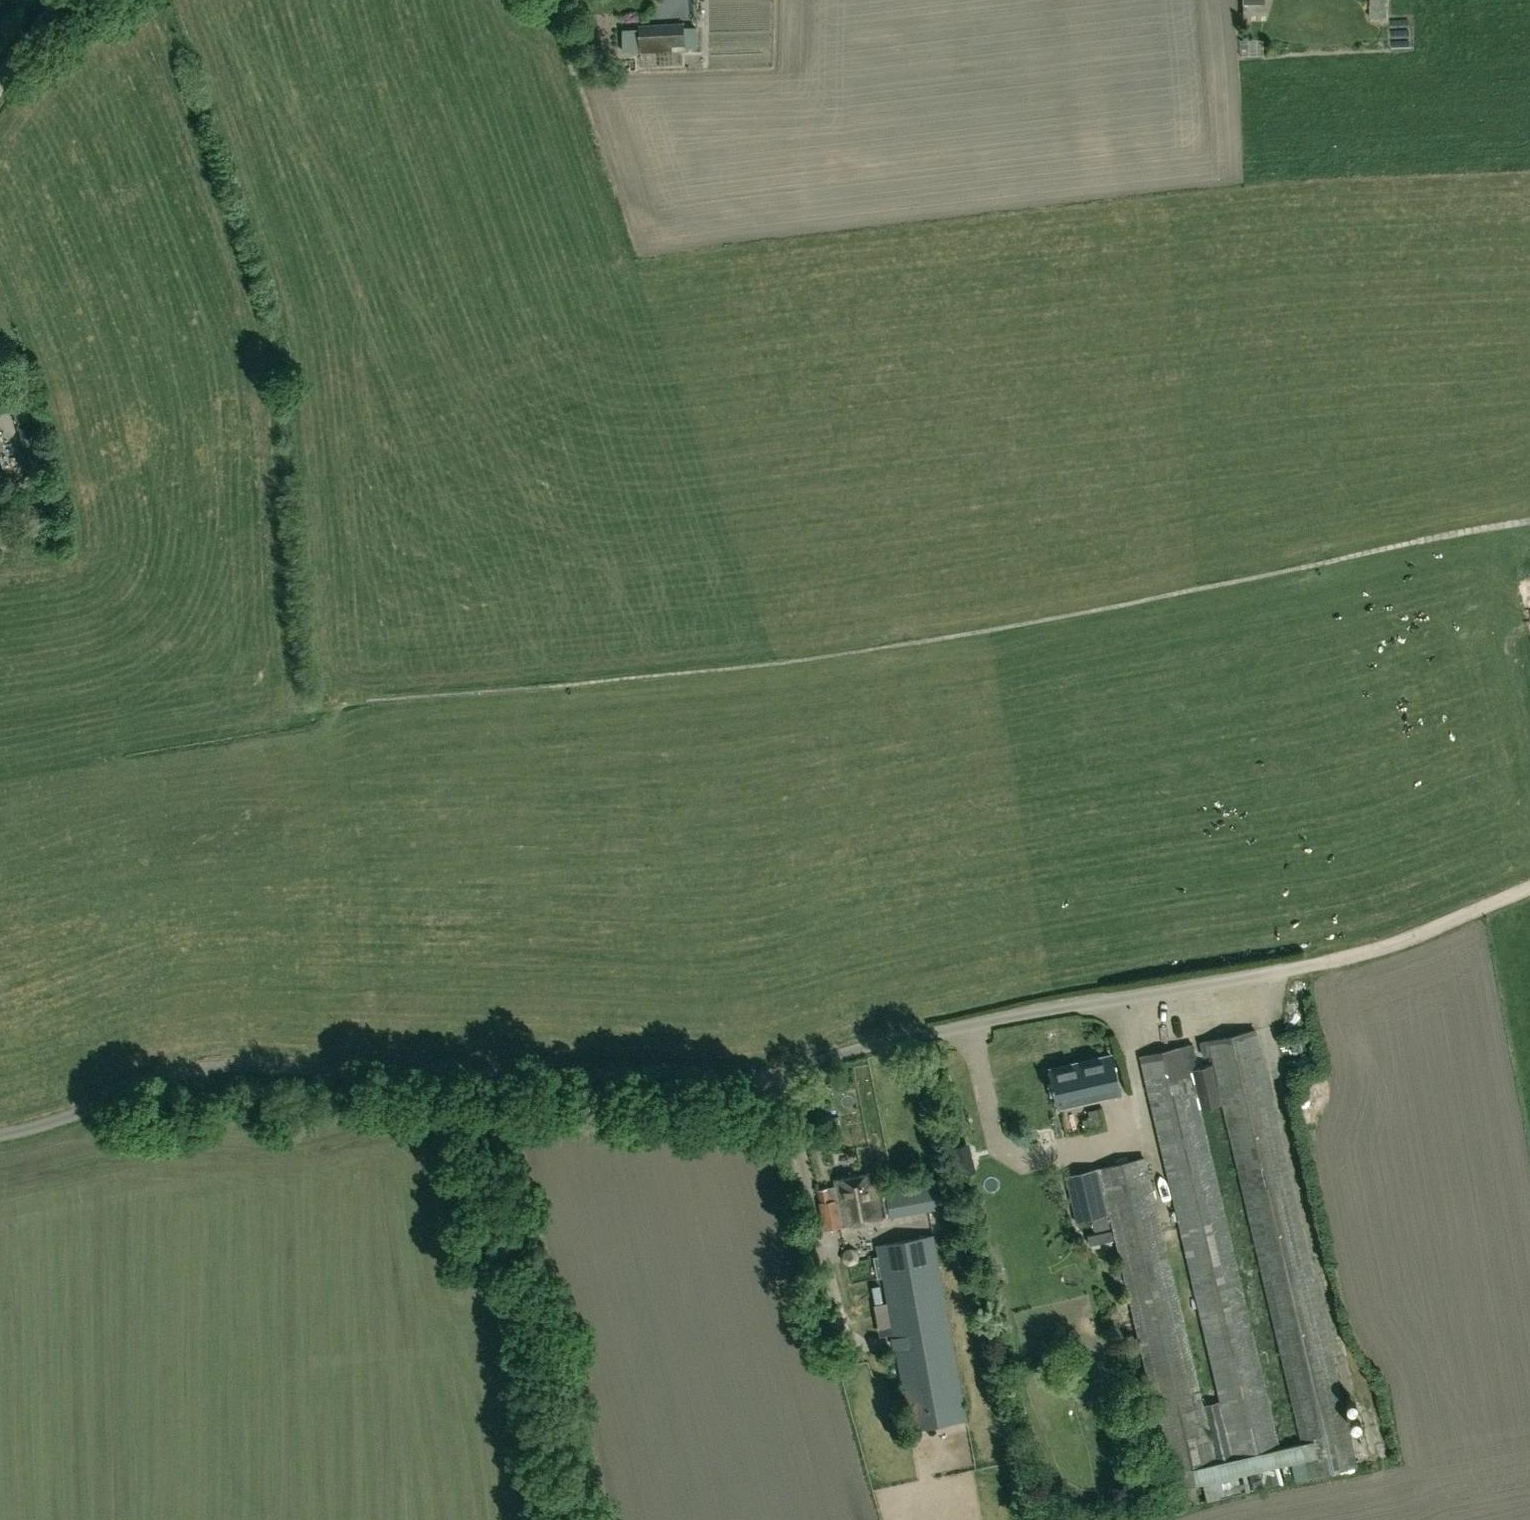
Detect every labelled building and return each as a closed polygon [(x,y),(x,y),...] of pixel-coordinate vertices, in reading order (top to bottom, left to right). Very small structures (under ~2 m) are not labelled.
[(684,22),(638,24),(639,52),(685,49),(684,22)] [(1111,1054),(1092,1058),(1094,1066),(1052,1076),(1060,1106),(1120,1092),(1111,1054)] [(1108,1097),(1094,1099),(1096,1112),(1110,1109),(1108,1097)] [(1294,1135),(1250,1145),(1306,1409),(1336,1403),(1337,1410),(1351,1407),(1294,1135)] [(1107,1215),(1109,1215),(1173,1488),(1220,1477),(1203,1404),(1145,1156),(1065,1175),(1076,1222),(1092,1218),(1094,1230),(1110,1227),(1107,1215)] [(836,1186),(818,1189),(820,1202),(819,1203),(823,1228),(842,1225),(842,1223),(880,1216),(873,1174),(835,1180),(836,1186)] [(886,1193),(890,1217),(940,1209),(936,1184),(886,1193)] [(966,1419),(939,1262),(933,1234),(875,1245),(909,1430),(966,1419)]
